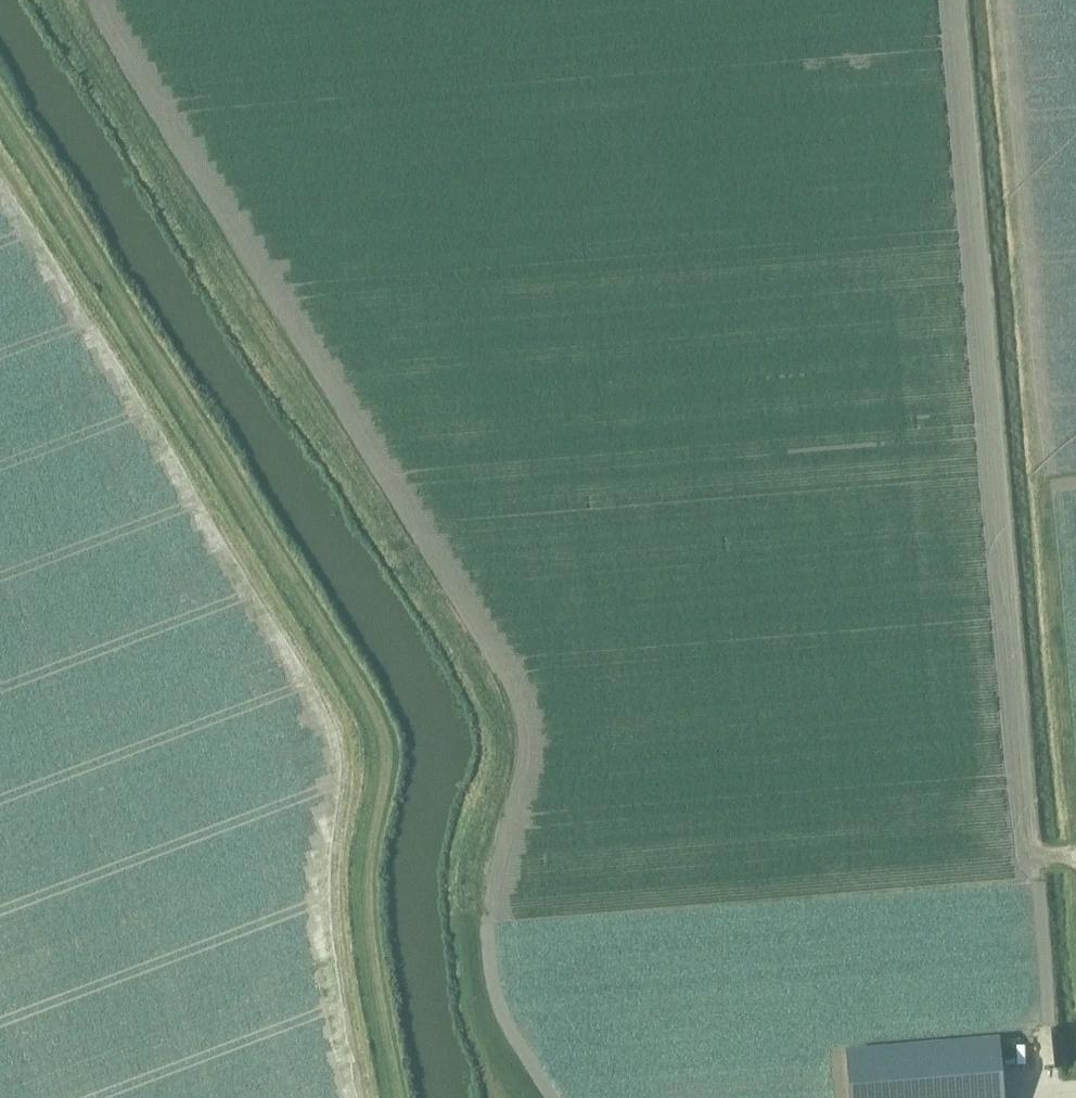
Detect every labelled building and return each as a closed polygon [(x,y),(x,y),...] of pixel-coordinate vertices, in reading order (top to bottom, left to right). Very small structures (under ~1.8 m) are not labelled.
[(845,1052),(849,1097),(1003,1097),(998,1040),(845,1052)]
